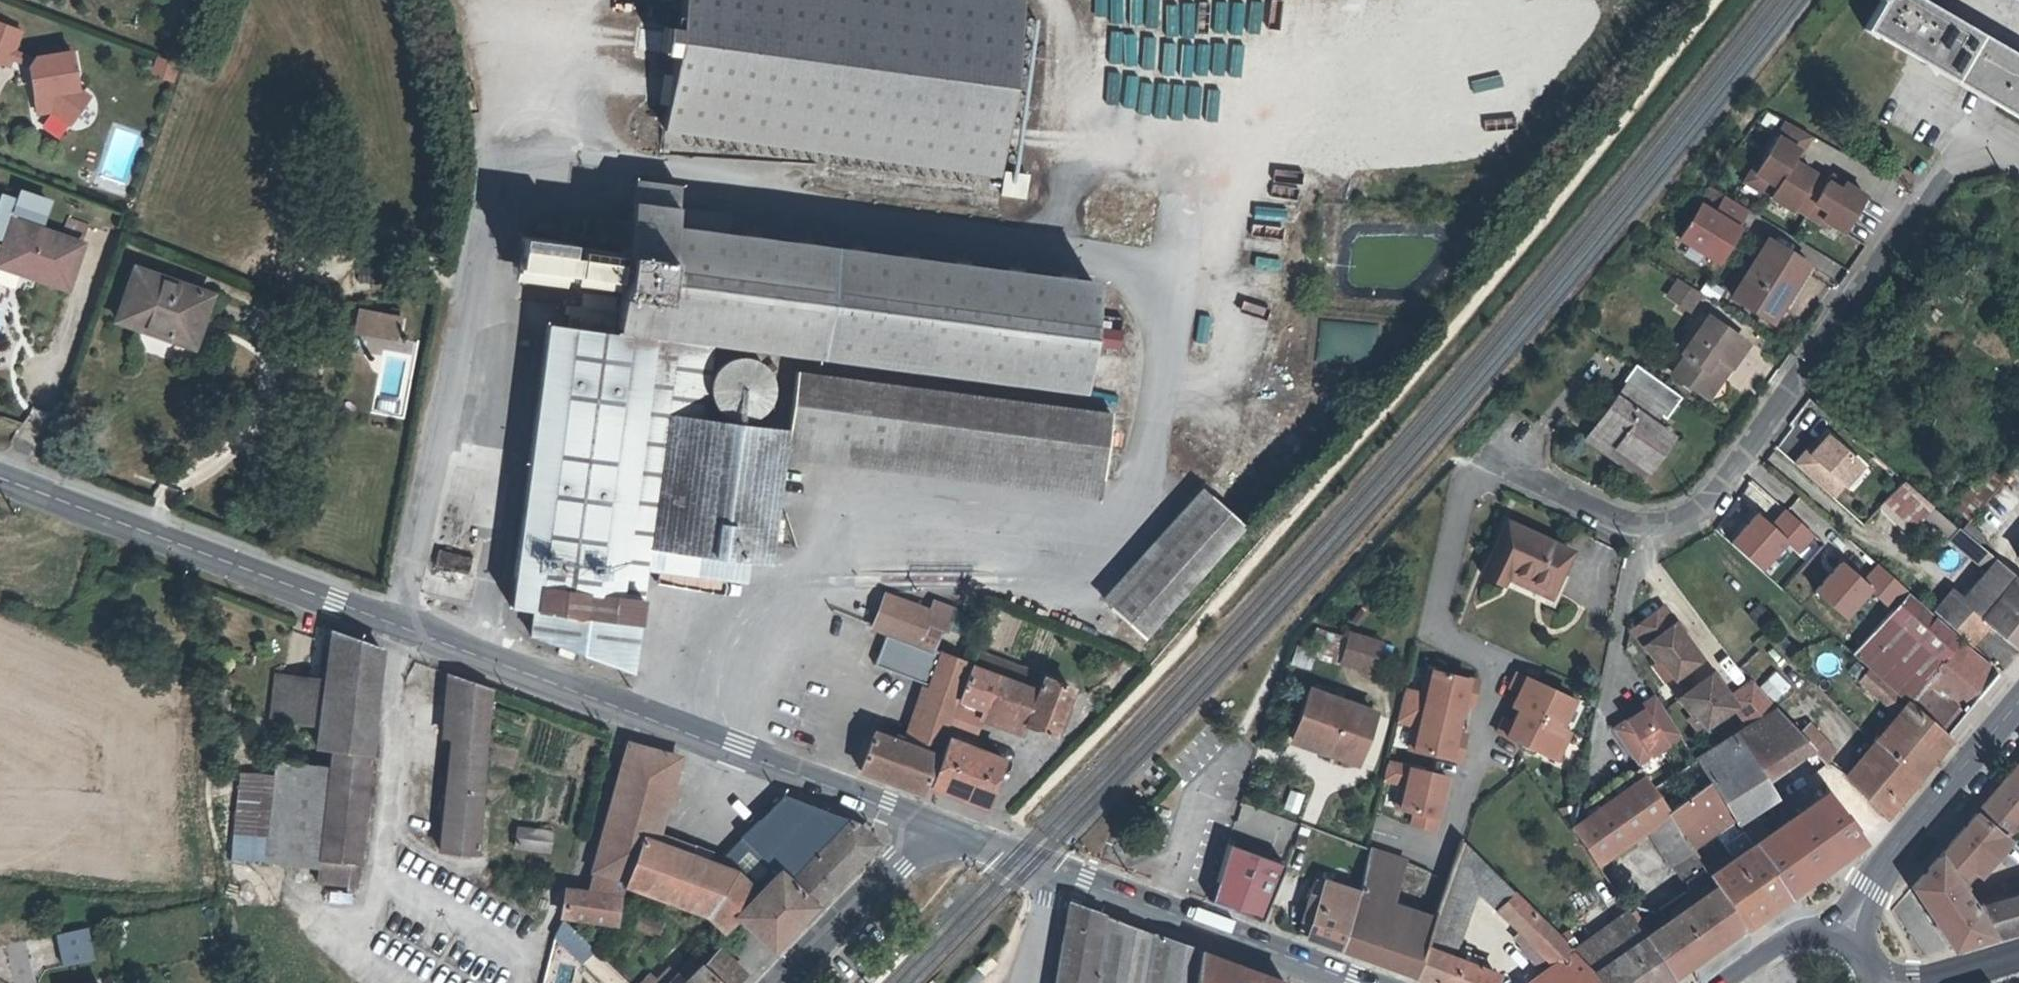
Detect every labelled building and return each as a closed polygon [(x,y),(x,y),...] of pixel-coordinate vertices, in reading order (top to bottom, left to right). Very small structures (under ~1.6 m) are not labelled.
[(997,176),(1020,0),(1017,0),(678,0),(661,128),(997,176)] [(1921,0),(1881,0),(1863,29),(2018,120),(2018,57),(1921,0)] [(10,57),(11,51),(19,30),(0,23),(0,63),(6,65),(10,57)] [(32,59),(11,51),(10,57),(28,64),(32,59)] [(33,57),(32,59),(28,64),(27,65),(35,112),(50,110),(69,123),(87,96),(76,88),(65,81),(66,77),(74,76),(70,51),(33,57)] [(156,58),(151,72),(170,79),(175,65),(156,58)] [(76,88),(74,76),(66,77),(65,81),(76,88)] [(1808,136),(1786,122),(1776,139),(1775,138),(1754,175),(1776,188),(1770,198),(1793,211),(1794,208),(1807,214),(1810,209),(1822,215),(1821,218),(1827,221),(1844,230),(1865,194),(1841,180),(1838,187),(1825,180),(1822,186),(1810,179),(1814,173),(1794,162),(1791,161),(1797,151),(1799,152),(1808,136)] [(1002,173),(999,196),(1023,199),(1026,177),(1002,173)] [(1825,180),(1814,173),(1810,179),(1822,186),(1825,180)] [(1754,175),(1752,174),(1746,184),(1770,198),(1776,188),(1754,175)] [(1829,174),(1825,180),(1838,187),(1841,180),(1829,174)] [(633,180),(628,222),(672,227),(677,185),(633,180)] [(1731,201),(1712,189),(1681,240),(1717,263),(1748,211),(1731,201)] [(1810,209),(1807,214),(1825,225),(1827,221),(1821,218),(1822,215),(1810,209)] [(83,238),(88,224),(67,217),(63,230),(83,238)] [(585,236),(595,238),(598,220),(587,218),(585,236)] [(811,246),(672,227),(628,222),(598,218),(598,220),(595,238),(595,239),(617,242),(616,253),(618,254),(623,255),(621,276),(808,288),(803,352),(1079,387),(1085,338),(1090,339),(1090,345),(1118,348),(1121,318),(1089,313),(1090,306),(1092,282),(811,246)] [(82,244),(10,219),(0,249),(0,266),(67,288),(82,244)] [(515,267),(556,272),(574,275),(575,273),(615,275),(618,254),(616,253),(578,249),(577,258),(567,257),(569,244),(519,237),(515,267)] [(1770,322),(1782,302),(1778,300),(1801,262),(1766,241),(1731,297),(1770,322)] [(623,255),(618,254),(615,275),(621,276),(623,255)] [(1778,300),(1782,302),(1787,305),(1810,268),(1801,262),(1778,300)] [(209,321),(218,298),(135,268),(116,320),(192,347),(202,319),(209,321)] [(16,288),(19,278),(0,272),(0,283),(16,288)] [(808,288),(621,276),(620,281),(615,327),(803,352),(808,288)] [(1667,296),(1671,300),(1683,283),(1678,279),(1667,296)] [(1699,295),(1718,300),(1722,285),(1703,280),(1699,295)] [(1699,293),(1683,283),(1671,300),(1687,310),(1699,293)] [(509,605),(534,608),(636,622),(643,570),(646,548),(749,560),(767,562),(784,430),(700,418),(710,347),(610,334),(613,314),(570,307),(567,328),(546,326),(509,605)] [(362,308),(358,328),(397,336),(401,317),(362,308)] [(1673,374),(1702,395),(1715,376),(1710,372),(1716,364),(1724,370),(1743,343),(1707,319),(1681,354),(1685,357),(1673,374)] [(708,398),(712,406),(718,413),(727,418),(736,420),(745,419),(755,416),(763,410),(768,402),(771,393),(771,383),(768,373),(763,365),(754,360),(745,356),(735,356),(726,359),(718,363),(712,370),(708,379),(706,388),(708,398)] [(1715,376),(1702,395),(1705,397),(1724,370),(1716,364),(1710,372),(1715,376)] [(1612,396),(1598,416),(1606,422),(1596,435),(1632,460),(1626,469),(1641,479),(1670,438),(1645,420),(1648,415),(1654,419),(1657,415),(1663,418),(1679,396),(1637,367),(1625,384),(1624,383),(1614,397),(1612,396)] [(1109,413),(801,373),(794,373),(786,436),(796,437),(1101,479),(1109,413)] [(1606,422),(1598,416),(1582,438),(1626,469),(1632,460),(1596,435),(1606,422)] [(1833,501),(1864,467),(1824,430),(1793,465),(1833,501)] [(795,457),(796,437),(786,436),(783,455),(795,457)] [(1905,531),(1914,522),(1929,505),(1901,481),(1879,506),(1905,531)] [(1246,522),(1210,492),(1114,607),(1149,637),(1246,522)] [(1929,505),(1914,522),(1958,560),(1964,553),(1968,557),(1977,547),(1973,544),(1958,530),(1929,505)] [(1783,507),(1769,523),(1754,511),(1727,542),(1763,574),(1786,547),(1796,556),(1815,535),(1783,507)] [(1500,584),(1503,578),(1507,570),(1551,591),(1569,551),(1505,522),(1480,575),(1500,584)] [(1965,522),(1958,530),(1973,544),(1980,535),(1965,522)] [(1977,547),(1968,557),(1985,572),(1961,600),(1980,617),(1996,599),(2018,619),(2018,584),(1977,547)] [(646,548),(643,570),(745,583),(749,560),(646,548)] [(467,574),(471,560),(438,552),(435,565),(467,574)] [(1507,570),(1503,578),(1547,599),(1551,591),(1507,570)] [(1827,631),(1868,668),(1942,735),(1995,674),(1966,651),(1969,648),(1961,640),(1931,614),(1924,607),(1905,591),(1881,570),(1860,593),(1845,610),(1814,582),(1798,599),(1830,627),(1827,631)] [(114,588),(118,578),(101,571),(97,581),(114,588)] [(2018,653),(2018,619),(1996,599),(1980,617),(1961,600),(1950,591),(1932,612),(1971,646),(1988,627),(2018,653)] [(926,621),(930,612),(885,595),(873,627),(887,632),(932,649),(940,627),(926,621)] [(629,671),(636,622),(534,608),(531,635),(629,671)] [(1661,608),(1654,613),(1662,625),(1670,620),(1661,608)] [(1662,625),(1654,613),(1631,630),(1654,660),(1657,657),(1672,677),(1679,672),(1698,658),(1670,620),(1662,625)] [(331,631),(326,671),(376,677),(380,649),(355,640),(331,631)] [(923,683),(935,650),(932,649),(887,632),(874,665),(923,683)] [(1378,644),(1348,636),(1341,663),(1371,671),(1378,644)] [(2004,665),(2014,652),(1998,641),(1989,654),(2004,665)] [(909,746),(942,653),(935,650),(923,683),(902,743),(909,746)] [(977,650),(971,666),(996,676),(984,707),(1053,734),(1071,688),(977,650)] [(968,662),(942,653),(909,746),(902,743),(875,732),(860,770),(922,792),(967,665),(968,662)] [(1665,682),(1672,677),(1657,657),(1654,660),(1650,663),(1665,682)] [(444,693),(441,733),(451,735),(440,851),(473,854),(488,689),(406,659),(399,675),(444,693)] [(977,748),(978,745),(973,742),(971,746),(953,738),(962,714),(960,713),(965,700),(977,705),(984,707),(996,676),(971,666),(929,785),(985,806),(1003,757),(977,748)] [(1947,740),(1942,735),(1868,668),(1858,681),(1896,715),(1844,777),(1884,818),(1947,740)] [(1402,690),(1399,706),(1457,719),(1460,705),(1470,707),(1476,682),(1425,670),(1419,694),(1402,690)] [(326,671),(324,682),(321,706),(372,713),(376,677),(326,671)] [(1679,672),(1672,677),(1682,692),(1689,687),(1679,672)] [(1692,708),(1702,724),(1732,705),(1746,727),(1774,709),(1750,681),(1728,697),(1712,672),(1701,680),(1689,687),(1682,692),(1678,694),(1689,710),(1692,708)] [(330,749),(328,766),(317,866),(316,880),(352,884),(365,775),(381,776),(383,760),(367,757),(372,713),(321,706),(324,682),(281,676),(275,674),(269,718),(318,725),(316,747),(330,749)] [(1510,706),(1517,709),(1561,730),(1574,702),(1514,674),(1507,688),(1517,693),(1510,706)] [(1307,690),(1292,731),(1329,745),(1326,752),(1355,762),(1372,713),(1307,690)] [(1794,732),(1803,723),(1814,713),(1797,694),(1777,713),(1794,732)] [(1637,768),(1682,737),(1653,695),(1608,726),(1637,768)] [(973,742),(978,745),(979,738),(973,736),(980,719),(973,716),(977,705),(965,700),(960,713),(962,714),(953,738),(971,746),(973,742)] [(973,716),(980,719),(984,707),(977,705),(973,716)] [(1457,719),(1399,706),(1395,721),(1413,725),(1407,749),(1458,761),(1464,736),(1454,734),(1457,719)] [(1695,729),(1702,724),(1692,708),(1689,710),(1685,713),(1695,729)] [(1568,733),(1517,709),(1511,723),(1502,719),(1495,733),(1555,761),(1568,733)] [(1734,735),(1756,769),(1801,740),(1794,732),(1777,713),(1774,709),(1746,727),(1734,735)] [(1810,750),(1820,740),(1803,723),(1794,732),(1801,740),(1810,750)] [(1732,818),(1750,845),(1784,896),(1843,856),(1807,804),(1763,835),(1749,815),(1767,802),(1754,782),(1761,777),(1756,769),(1734,735),(1730,729),(1715,739),(1712,733),(1697,743),(1705,754),(1695,760),(1709,782),(1732,818)] [(1329,745),(1292,731),(1290,739),(1326,752),(1329,745)] [(1830,750),(1820,740),(1810,750),(1822,764),(1830,750)] [(804,866),(846,822),(781,798),(740,838),(744,843),(719,866),(690,856),(692,847),(656,834),(675,759),(629,746),(605,829),(588,893),(568,889),(566,889),(562,916),(616,924),(623,883),(706,914),(721,930),(736,916),(758,894),(776,875),(778,873),(788,882),(804,866)] [(233,857),(317,866),(328,766),(273,760),(271,775),(241,773),(233,857)] [(1386,763),(1382,779),(1399,783),(1393,808),(1412,813),(1409,825),(1431,830),(1444,776),(1386,763)] [(2001,782),(2018,798),(2018,773),(2013,768),(2001,782)] [(1643,778),(1596,810),(1620,846),(1643,831),(1683,889),(1655,909),(1664,922),(1643,937),(1670,977),(1741,927),(1697,862),(1688,849),(1665,814),(1667,813),(1643,778)] [(1688,849),(1732,818),(1709,782),(1667,813),(1665,814),(1688,849)] [(1998,836),(2018,826),(2018,798),(2001,782),(1974,814),(1998,836)] [(1299,815),(1304,793),(1288,789),(1283,810),(1299,815)] [(1823,793),(1807,804),(1843,856),(1861,844),(1823,793)] [(1620,846),(1596,810),(1568,829),(1593,864),(1620,846)] [(1030,820),(1025,815),(1022,812),(1016,819),(1018,822),(1023,827),(1030,820)] [(1987,848),(1998,836),(1974,814),(1938,856),(1956,884),(1959,880),(1970,868),(1987,848)] [(855,826),(846,822),(804,866),(829,890),(873,844),(855,826)] [(548,852),(552,833),(518,828),(514,846),(548,852)] [(2003,843),(1998,836),(1987,848),(1994,854),(2003,843)] [(1470,904),(1475,889),(1484,866),(1459,842),(1448,874),(1441,893),(1470,904)] [(1706,856),(1697,862),(1741,927),(1784,896),(1750,845),(1715,869),(1706,856)] [(1281,866),(1229,847),(1211,902),(1260,921),(1281,866)] [(1994,854),(1987,848),(1970,868),(1974,876),(1994,854)] [(1337,950),(1411,977),(1430,924),(1387,909),(1402,861),(1368,849),(1357,892),(1337,950)] [(1956,884),(1938,856),(1910,888),(1950,950),(2018,929),(2018,881),(2003,886),(2007,898),(1972,908),(1960,890),(1956,884)] [(829,890),(804,866),(788,882),(813,906),(829,890)] [(1484,866),(1475,889),(1485,899),(1487,897),(1501,884),(1484,866)] [(770,950),(813,906),(788,882),(778,873),(776,875),(758,894),(736,916),(770,950)] [(1302,937),(1323,880),(1313,877),(1293,934),(1302,937)] [(1355,892),(1323,880),(1302,937),(1337,950),(1357,892),(1355,892)] [(1501,884),(1487,897),(1496,908),(1495,909),(1520,934),(1525,940),(1520,945),(1519,952),(1541,972),(1526,982),(1597,982),(1590,973),(1562,945),(1501,884)] [(1470,904),(1441,893),(1430,924),(1411,977),(1428,982),(1492,982),(1495,974),(1477,968),(1481,957),(1453,948),(1470,904)] [(1197,950),(1070,904),(1056,982),(1191,982),(1197,950)] [(658,933),(663,919),(637,910),(632,923),(658,933)] [(1650,982),(1662,982),(1670,977),(1643,937),(1624,910),(1608,921),(1650,982)] [(1608,921),(1606,922),(1610,928),(1597,936),(1595,934),(1578,946),(1571,938),(1562,945),(1590,973),(1597,982),(1650,982),(1608,921)] [(569,948),(574,942),(579,937),(567,925),(557,936),(569,948)] [(62,967),(91,961),(84,929),(56,935),(62,967)] [(1525,940),(1520,934),(1514,939),(1520,945),(1525,940)] [(579,937),(574,942),(588,956),(594,951),(579,937)] [(226,962),(233,961),(229,942),(222,943),(226,962)] [(710,955),(699,966),(694,962),(690,958),(675,973),(666,982),(738,982),(746,976),(716,949),(710,955)] [(1197,950),(1191,982),(1284,982),(1262,974),(1212,956),(1211,961),(1200,959),(1201,951),(1197,950)] [(705,951),(694,962),(699,966),(710,955),(705,951)] [(1212,956),(1201,951),(1200,959),(1211,961),(1212,956)] [(986,955),(974,968),(982,975),(994,963),(986,955)] [(657,982),(666,982),(675,973),(668,966),(654,980),(657,982)]
